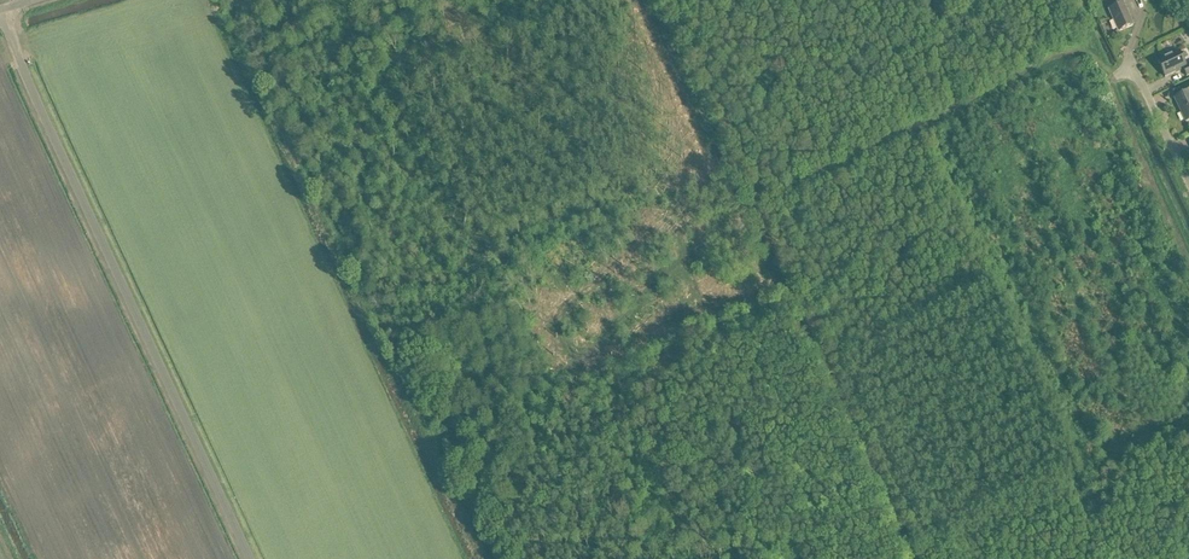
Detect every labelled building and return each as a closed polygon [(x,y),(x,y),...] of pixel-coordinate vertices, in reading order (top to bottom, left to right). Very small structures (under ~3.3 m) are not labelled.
[(1109,11),(1119,33),(1134,27),(1124,4),(1109,11)] [(1187,78),(1188,77),(1188,67),(1187,68),(1179,53),(1158,63),(1165,78),(1183,70),(1187,78)] [(1186,123),(1188,122),(1188,86),(1180,90),(1182,96),(1175,99),(1186,123)]
